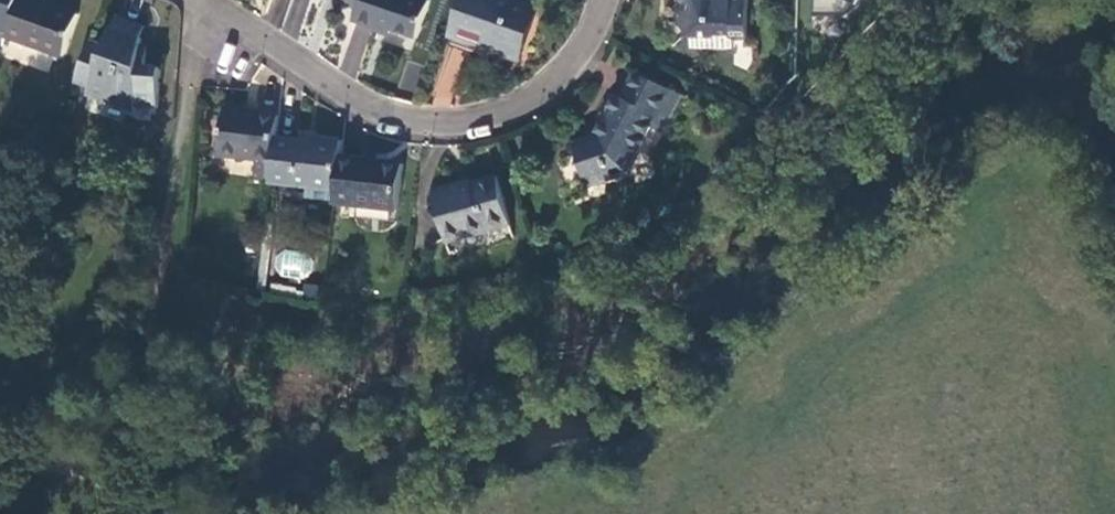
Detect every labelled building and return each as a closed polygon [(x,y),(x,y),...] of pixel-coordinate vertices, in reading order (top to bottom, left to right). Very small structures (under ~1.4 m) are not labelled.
[(3,31),(14,0),(0,0),(0,30),(3,31)] [(3,31),(1,36),(58,56),(73,14),(35,0),(14,0),(3,31)] [(351,4),(345,21),(380,32),(381,29),(407,38),(421,0),(353,0),(351,4)] [(527,9),(502,0),(458,0),(441,45),(462,51),(467,38),(487,45),(485,52),(509,60),(527,9)] [(675,2),(678,5),(672,11),(672,26),(677,31),(686,31),(685,49),(726,50),(726,40),(742,41),(743,0),(678,0),(675,2)] [(812,16),(844,17),(857,5),(859,0),(812,0),(812,16)] [(107,29),(81,95),(130,113),(131,107),(152,111),(157,70),(144,68),(146,49),(138,48),(139,41),(137,39),(141,28),(112,17),(108,29),(107,29)] [(356,25),(336,68),(353,76),(374,33),(356,25)] [(608,98),(588,138),(567,145),(581,189),(604,182),(601,170),(630,161),(645,130),(656,135),(673,98),(626,75),(614,101),(608,98)] [(271,138),(274,117),(218,111),(213,154),(249,158),(247,180),(266,183),(271,138)] [(309,142),(271,138),(266,183),(331,190),(335,155),(337,140),(310,136),(309,142)] [(402,159),(403,146),(375,145),(375,158),(402,159)] [(397,163),(335,155),(331,190),(330,202),(392,209),(397,163)] [(630,161),(601,170),(604,182),(622,177),(630,161)] [(438,247),(503,235),(494,184),(459,190),(458,187),(428,192),(438,247)]
